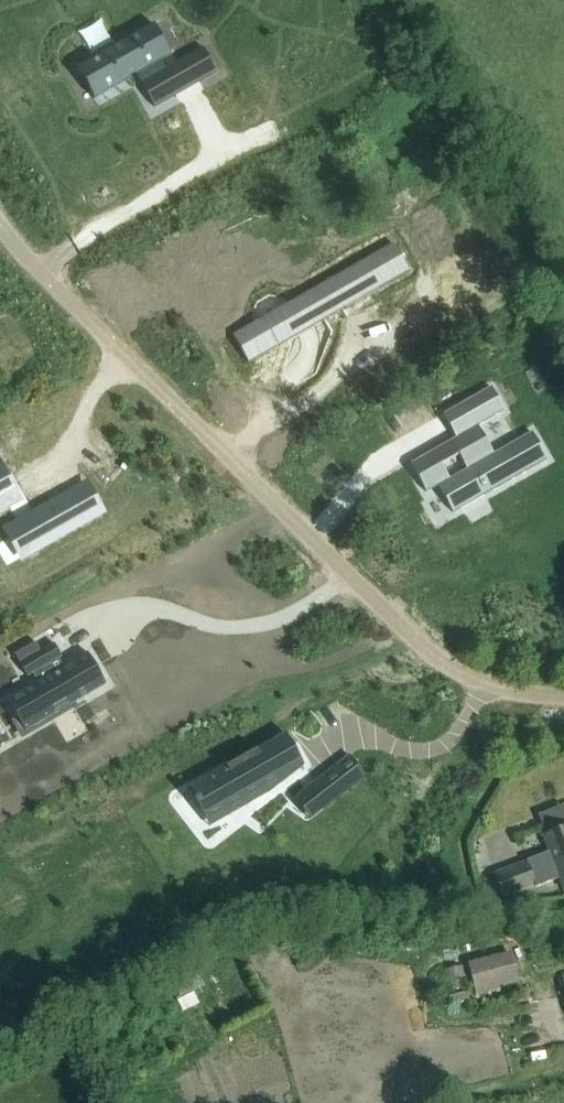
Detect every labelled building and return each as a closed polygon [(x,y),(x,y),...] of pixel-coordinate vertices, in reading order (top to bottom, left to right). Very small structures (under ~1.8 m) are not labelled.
[(153,25),(77,68),(93,97),(135,74),(154,107),(216,73),(203,48),(166,69),(161,59),(170,54),(153,25)] [(374,256),(230,338),(247,367),(390,285),(374,256)] [(456,438),(409,464),(426,494),(437,488),(452,515),(548,462),(531,434),(494,455),(478,427),(504,411),(491,388),(443,415),(456,438)] [(24,502),(0,459),(0,516),(24,502)] [(89,481),(1,530),(21,564),(108,516),(89,481)] [(31,676),(36,673),(38,677),(40,680),(10,697),(21,717),(15,720),(25,738),(83,706),(80,701),(110,684),(91,651),(67,665),(63,658),(67,656),(58,641),(23,661),(31,676)] [(403,745),(416,720),(376,699),(363,724),(403,745)] [(211,827),(267,795),(302,767),(284,735),(189,788),(211,827)] [(346,756),(292,798),(309,820),(363,779),(346,756)] [(543,837),(549,853),(527,861),(536,886),(559,877),(563,892),(563,829),(543,837)] [(527,861),(494,874),(503,898),(536,886),(527,861)] [(511,952),(468,963),(476,995),(519,985),(511,952)] [(193,966),(171,977),(177,990),(181,998),(192,992),(203,986),(198,976),(193,966)] [(443,971),(447,991),(467,987),(463,967),(443,971)] [(449,994),(452,1004),(469,1000),(466,989),(449,994)] [(181,998),(176,1000),(182,1012),(198,1003),(192,992),(181,998)]
